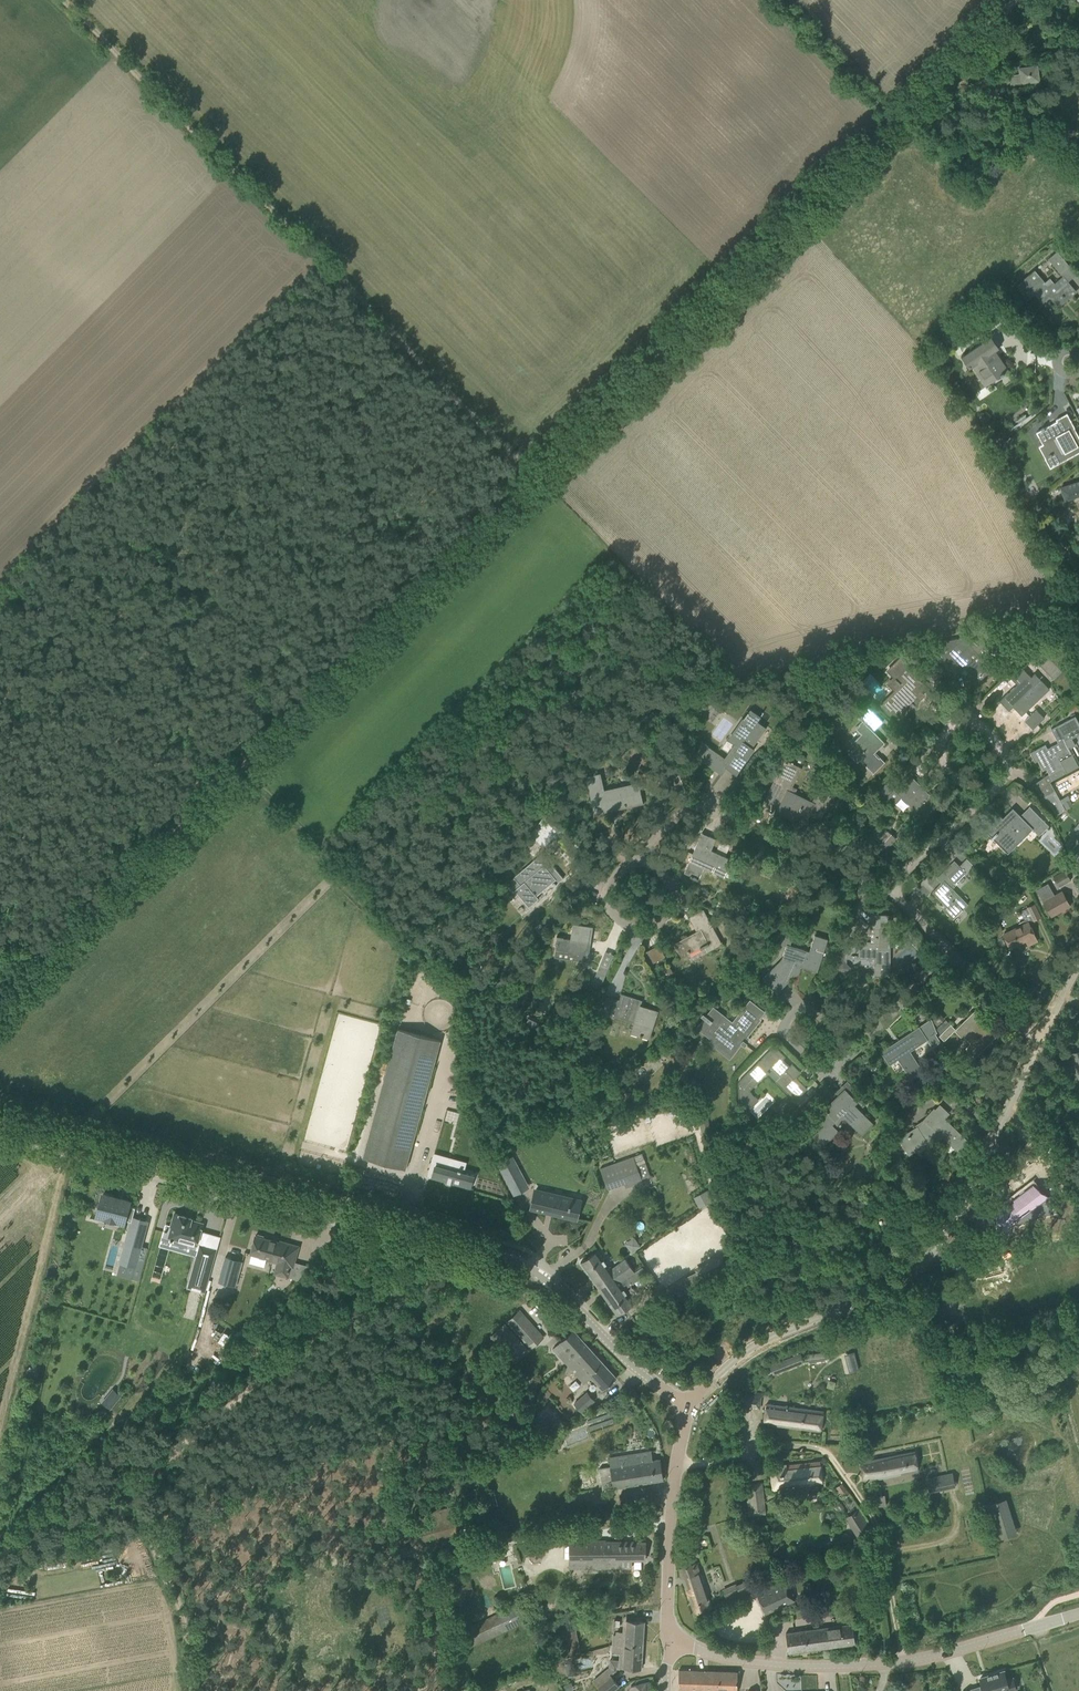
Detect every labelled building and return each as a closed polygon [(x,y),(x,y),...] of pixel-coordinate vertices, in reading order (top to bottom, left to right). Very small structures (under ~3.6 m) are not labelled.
[(1009,75),(1011,85),(1040,81),(1038,64),(1018,67),(1019,74),(1009,75)] [(1060,268),(1062,271),(1069,265),(1057,251),(1048,258),(1058,270),(1060,268)] [(1071,293),(1075,289),(1063,276),(1055,282),(1050,277),(1045,281),(1035,270),(1016,285),(1027,298),(1033,292),(1043,304),(1050,298),(1058,308),(1073,295),(1071,293)] [(995,350),(998,348),(991,337),(961,357),(970,369),(972,367),(984,386),(1008,370),(995,350)] [(1043,444),(1043,445),(1049,442),(1055,453),(1052,455),(1051,453),(1048,455),(1049,456),(1046,458),(1045,458),(1050,468),(1078,452),(1078,440),(1072,429),(1074,428),(1075,428),(1067,413),(1056,420),(1057,421),(1053,423),(1054,426),(1050,428),(1049,425),(1044,428),(1044,427),(1041,429),(1041,430),(1036,433),(1043,444)] [(1060,487),(1064,501),(1078,496),(1078,481),(1060,487)] [(989,649),(988,647),(987,645),(985,644),(983,644),(981,644),(978,645),(973,640),(971,641),(964,635),(964,636),(963,635),(941,639),(930,650),(948,668),(953,663),(952,661),(954,658),(968,672),(965,675),(973,683),(980,676),(988,669),(989,670),(995,664),(986,656),(988,654),(989,652),(989,649)] [(1017,684),(1015,686),(1000,701),(1009,710),(1013,706),(1022,715),(1040,698),(1036,695),(1046,685),(1035,672),(1031,676),(1023,667),(1041,650),(1035,645),(1018,662),(1007,673),(1017,684)] [(881,704),(880,705),(890,715),(895,710),(902,717),(913,705),(916,707),(917,706),(914,704),(918,700),(916,698),(927,687),(925,685),(911,671),(920,662),(921,661),(908,648),(907,649),(908,650),(888,670),(896,678),(895,679),(897,681),(898,680),(903,685),(882,705),(881,704)] [(710,700),(700,715),(706,719),(717,705),(710,700)] [(856,728),(862,734),(854,742),(858,746),(849,754),(858,762),(860,759),(873,772),(872,774),(885,762),(880,757),(879,758),(874,753),(885,743),(873,731),(883,722),(868,706),(858,716),(862,721),(859,724),(860,725),(856,728)] [(728,738),(735,743),(725,757),(703,741),(693,754),(722,774),(727,767),(737,773),(755,748),(752,746),(766,727),(758,721),(761,715),(750,707),(728,738)] [(1036,709),(1025,720),(1033,729),(1044,718),(1036,709)] [(1056,779),(1069,772),(1068,771),(1078,765),(1069,747),(1075,744),(1071,737),(1078,733),(1078,723),(1074,714),(1050,728),(1058,742),(1047,748),(1045,744),(1030,752),(1035,761),(1038,760),(1043,770),(1046,768),(1053,780),(1055,778),(1056,779)] [(780,804),(777,811),(805,824),(809,814),(820,820),(835,788),(821,782),(813,800),(791,790),(802,767),(784,758),(764,799),(765,800),(766,798),(780,804)] [(674,765),(682,782),(688,779),(680,762),(674,765)] [(586,775),(595,814),(643,803),(638,781),(604,789),(601,772),(586,775)] [(876,793),(883,801),(886,797),(893,804),(902,796),(916,811),(919,807),(928,816),(943,800),(933,791),(930,794),(909,774),(900,783),(893,776),(876,793)] [(1045,795),(1055,814),(1065,809),(1055,790),(1045,795)] [(990,838),(992,839),(1007,854),(1032,828),(1039,835),(1049,825),(1030,806),(1020,816),(1013,809),(999,822),(996,819),(985,829),(992,836),(990,838)] [(544,815),(530,834),(544,848),(561,831),(545,815),(544,815)] [(690,875),(690,876),(698,880),(704,867),(725,876),(732,859),(711,850),(716,839),(702,833),(684,872),(690,875)] [(1066,845),(1070,854),(1074,850),(1078,854),(1078,833),(1077,836),(1077,837),(1076,838),(1073,836),(1066,845)] [(539,898),(537,895),(552,882),(555,885),(563,878),(542,853),(507,883),(514,891),(516,890),(529,906),(539,898)] [(942,883),(932,892),(946,906),(943,909),(950,916),(960,906),(963,909),(968,904),(953,888),(954,886),(953,884),(965,872),(973,864),(967,858),(959,866),(954,860),(937,878),(942,883)] [(1052,876),(1059,887),(1071,879),(1064,868),(1052,876)] [(1036,889),(1051,916),(1070,905),(1061,890),(1055,894),(1048,882),(1036,889)] [(816,888),(812,902),(820,905),(824,891),(816,888)] [(1026,923),(1014,929),(1004,934),(1010,947),(1026,940),(1029,945),(1037,940),(1028,922),(1041,916),(1035,903),(1021,910),(1026,923)] [(995,921),(991,923),(997,938),(1001,936),(1000,934),(1003,930),(997,920),(1010,914),(1006,905),(991,912),(995,921)] [(697,931),(674,943),(681,957),(704,945),(707,950),(722,943),(703,909),(689,917),(697,931)] [(837,962),(837,963),(837,964),(838,964),(839,965),(838,967),(844,973),(850,967),(846,963),(847,962),(847,958),(875,958),(875,975),(890,975),(891,915),(871,914),(871,926),(875,926),(875,944),(846,944),(846,952),(841,952),(841,960),(840,960),(839,960),(838,960),(838,961),(837,961),(837,962)] [(809,951),(790,944),(796,924),(786,921),(779,943),(786,945),(782,958),(762,978),(777,993),(788,982),(789,980),(789,979),(793,974),(795,975),(796,975),(797,975),(797,974),(798,974),(799,974),(799,973),(799,972),(801,966),(817,972),(828,938),(815,934),(809,951)] [(575,959),(576,959),(587,961),(592,927),(573,924),(571,939),(558,937),(556,951),(568,952),(568,955),(576,956),(575,959)] [(647,951),(653,962),(665,956),(659,944),(647,951)] [(594,980),(602,983),(609,967),(600,963),(594,980)] [(669,966),(664,970),(669,976),(674,972),(669,966)] [(631,1032),(649,1037),(658,1011),(641,1005),(642,1000),(621,993),(619,1000),(606,995),(601,1012),(634,1023),(631,1032)] [(711,1026),(706,1031),(717,1040),(712,1045),(729,1058),(739,1046),(742,1049),(744,1046),(740,1043),(743,1039),(744,1040),(760,1019),(747,1008),(734,1023),(713,1006),(706,1015),(703,1013),(701,1015),(710,1022),(711,1026)] [(964,1048),(966,1050),(971,1055),(972,1054),(975,1057),(997,1035),(984,1023),(985,1021),(975,1010),(956,1029),(951,1024),(939,1035),(944,1040),(954,1030),(961,1036),(963,1035),(970,1042),(964,1048)] [(938,1015),(932,1020),(937,1025),(943,1020),(938,1015)] [(529,1018),(525,1025),(534,1030),(537,1022),(529,1018)] [(917,1073),(916,1072),(922,1068),(910,1050),(928,1039),(932,1046),(940,1041),(935,1034),(937,1033),(931,1018),(881,1051),(889,1064),(898,1059),(910,1078),(917,1073)] [(363,1157),(406,1169),(440,1040),(398,1028),(363,1157)] [(584,1049),(592,1051),(594,1043),(585,1041),(584,1049)] [(790,1066),(782,1059),(785,1056),(779,1050),(778,1050),(777,1049),(776,1049),(775,1049),(774,1049),(773,1049),(772,1049),(771,1050),(770,1050),(739,1082),(738,1096),(750,1107),(758,1099),(749,1090),(767,1072),(768,1073),(769,1071),(772,1067),(780,1076),(775,1080),(794,1099),(794,1100),(795,1100),(807,1088),(795,1077),(801,1071),(800,1070),(799,1071),(793,1064),(790,1066)] [(1076,1070),(1078,1069),(1078,1050),(1070,1053),(1076,1070)] [(862,1134),(873,1122),(858,1106),(855,1104),(857,1101),(845,1089),(816,1117),(823,1124),(813,1135),(824,1145),(839,1130),(835,1126),(845,1117),(862,1134)] [(923,1118),(924,1119),(917,1125),(898,1137),(908,1153),(926,1141),(925,1140),(938,1131),(957,1149),(966,1139),(944,1118),(948,1114),(939,1105),(935,1108),(934,1107),(923,1118)] [(600,1167),(608,1189),(625,1183),(626,1187),(643,1181),(642,1178),(650,1175),(642,1152),(600,1167)] [(434,1155),(428,1176),(431,1177),(431,1178),(446,1182),(446,1183),(451,1184),(451,1183),(471,1189),(474,1175),(464,1172),(461,1171),(461,1170),(458,1169),(457,1171),(454,1170),(456,1161),(434,1155)] [(512,1156),(498,1164),(508,1183),(508,1182),(522,1175),(512,1156)] [(998,1210),(994,1220),(1003,1231),(1043,1201),(1031,1185),(1011,1200),(1011,1202),(1009,1204),(1007,1203),(998,1210)] [(700,1207),(714,1200),(708,1188),(694,1196),(700,1207)] [(535,1190),(531,1208),(567,1216),(567,1215),(569,1207),(570,1208),(571,1204),(570,1204),(571,1199),(535,1190)] [(97,1215),(100,1216),(120,1221),(124,1222),(124,1220),(131,1221),(120,1263),(135,1267),(147,1221),(133,1217),(135,1207),(128,1206),(129,1201),(103,1194),(97,1215)] [(878,1202),(871,1205),(875,1215),(882,1212),(878,1202)] [(171,1226),(166,1225),(162,1237),(165,1238),(170,1239),(170,1240),(173,1241),(173,1240),(188,1244),(189,1244),(188,1247),(195,1250),(203,1223),(191,1220),(192,1218),(190,1217),(189,1220),(185,1218),(186,1216),(175,1213),(171,1226)] [(890,1226),(893,1233),(904,1229),(901,1221),(890,1226)] [(290,1278),(299,1246),(280,1241),(279,1242),(263,1237),(263,1236),(258,1234),(257,1236),(255,1235),(250,1254),(268,1259),(268,1261),(277,1263),(273,1273),(290,1278)] [(754,1234),(747,1237),(749,1243),(756,1240),(754,1234)] [(624,1242),(630,1253),(641,1246),(635,1236),(624,1242)] [(196,1256),(188,1287),(204,1292),(216,1249),(200,1244),(198,1250),(196,1256)] [(635,1271),(625,1258),(611,1268),(598,1250),(580,1262),(617,1315),(635,1303),(620,1281),(628,1276),(635,1271)] [(696,1271),(701,1280),(730,1265),(725,1255),(706,1265),(705,1264),(704,1264),(706,1268),(698,1272),(697,1270),(696,1271)] [(225,1256),(218,1282),(235,1287),(242,1261),(225,1256)] [(998,1262),(984,1272),(992,1283),(1006,1272),(998,1262)] [(642,1266),(635,1271),(628,1276),(631,1281),(646,1271),(642,1266)] [(673,1295),(676,1299),(684,1295),(682,1290),(673,1295)] [(543,1335),(522,1309),(494,1333),(502,1342),(509,1336),(522,1352),(543,1335)] [(560,1342),(565,1348),(559,1354),(584,1382),(592,1376),(603,1390),(617,1377),(574,1329),(560,1342)] [(829,1358),(828,1351),(803,1355),(804,1362),(829,1358)] [(858,1369),(854,1352),(847,1354),(852,1371),(858,1369)] [(773,1374),(804,1362),(801,1353),(769,1366),(773,1374)] [(587,1391),(573,1404),(581,1413),(595,1400),(587,1391)] [(110,1408),(114,1403),(107,1397),(102,1402),(110,1408)] [(764,1423),(821,1431),(824,1411),(766,1403),(764,1423)] [(610,1466),(598,1467),(601,1489),(663,1479),(660,1459),(653,1460),(651,1450),(609,1457),(610,1466)] [(860,1462),(864,1481),(918,1470),(915,1451),(860,1462)] [(770,1467),(773,1488),(823,1482),(820,1461),(770,1467)] [(936,1491),(943,1489),(940,1475),(933,1477),(936,1491)] [(837,1487),(844,1496),(849,1493),(843,1483),(837,1487)] [(737,1486),(738,1496),(746,1495),(745,1485),(737,1486)] [(885,1494),(877,1495),(878,1506),(886,1505),(885,1494)] [(747,1497),(749,1515),(766,1513),(764,1495),(747,1497)] [(869,1528),(858,1511),(846,1518),(857,1535),(869,1528)] [(645,1542),(634,1542),(634,1540),(569,1540),(569,1568),(632,1568),(632,1560),(645,1560),(645,1542)] [(832,1556),(821,1561),(824,1568),(835,1563),(832,1556)] [(680,1568),(695,1613),(711,1608),(696,1562),(680,1568)] [(722,1589),(727,1600),(750,1591),(745,1580),(722,1589)] [(758,1592),(759,1594),(757,1595),(766,1613),(796,1599),(787,1580),(769,1589),(768,1587),(758,1592)] [(460,1584),(462,1594),(474,1591),(472,1582),(460,1584)] [(450,1634),(458,1652),(528,1620),(519,1602),(450,1634)] [(620,1652),(619,1659),(609,1659),(609,1667),(594,1679),(603,1690),(613,1690),(619,1686),(610,1675),(616,1670),(616,1666),(641,1668),(644,1622),(623,1620),(623,1631),(616,1630),(616,1633),(612,1633),(611,1651),(620,1652)] [(786,1633),(789,1653),(855,1644),(853,1624),(786,1633)] [(562,1632),(567,1653),(580,1651),(576,1629),(562,1632)] [(738,1671),(679,1670),(678,1690),(697,1690),(737,1690),(738,1671)] [(987,1678),(984,1679),(983,1677),(980,1678),(984,1690),(1010,1690),(1016,1689),(1015,1688),(1017,1687),(1014,1679),(1013,1680),(1012,1678),(1006,1680),(1003,1671),(986,1676),(987,1678)] [(650,1681),(649,1681),(633,1686),(631,1687),(631,1690),(650,1690),(650,1681)]
